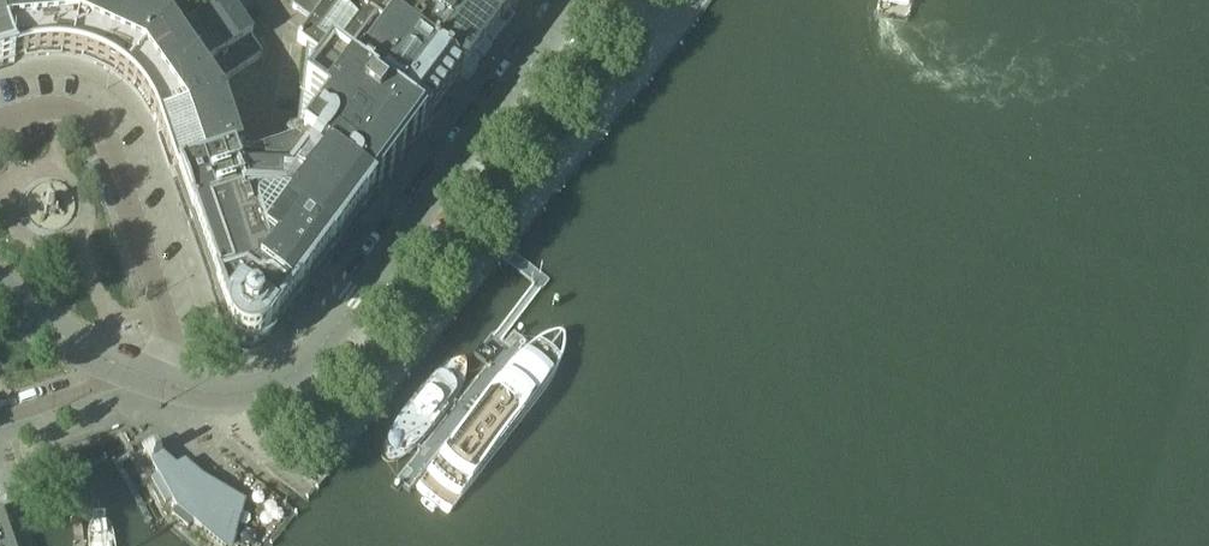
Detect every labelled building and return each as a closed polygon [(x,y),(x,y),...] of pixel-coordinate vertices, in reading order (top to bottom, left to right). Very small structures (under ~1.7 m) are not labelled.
[(13,62),(18,60),(27,58),(35,56),(39,56),(48,55),(52,55),(56,55),(64,56),(71,57),(82,0),(0,0),(0,18),(13,62)] [(105,0),(82,0),(71,57),(76,58),(80,59),(85,61),(89,62),(93,64),(101,67),(105,69),(112,73),(119,79),(124,82),(169,31),(105,0)] [(421,135),(460,83),(391,32),(346,0),(294,0),(289,6),(311,22),(296,41),(308,50),(296,145),(301,149),(300,150),(305,154),(299,162),(282,151),(241,164),(242,165),(176,187),(190,228),(191,227),(215,295),(214,295),(226,331),(227,331),(227,334),(228,336),(228,338),(230,341),(232,344),(233,346),(234,347),(236,348),(239,350),(243,352),(247,353),(251,352),(253,352),(255,351),(257,351),(261,349),(264,346),(265,344),(266,345),(275,332),(275,331),(297,302),(298,302),(308,289),(307,288),(329,259),(330,259),(340,246),(339,245),(361,215),(362,216),(372,204),(371,203),(379,192),(421,135)] [(391,32),(415,0),(346,0),(391,32)] [(454,0),(415,0),(391,32),(460,83),(498,32),(454,0)] [(498,32),(499,32),(510,18),(509,17),(521,0),(454,0),(498,32)] [(169,31),(124,82),(129,87),(134,92),(137,96),(142,102),(147,109),(149,113),(151,117),(154,124),(157,130),(222,108),(208,88),(212,85),(215,89),(260,58),(249,41),(251,39),(226,3),(174,38),(169,31)] [(13,63),(13,62),(0,18),(0,67),(13,63)] [(222,108),(157,130),(176,187),(242,165),(241,164),(222,108)] [(146,444),(141,446),(176,509),(220,545),(225,545),(237,499),(219,488),(202,478),(185,464),(176,469),(146,444)] [(1,510),(0,510),(0,545),(13,545),(1,510)]
